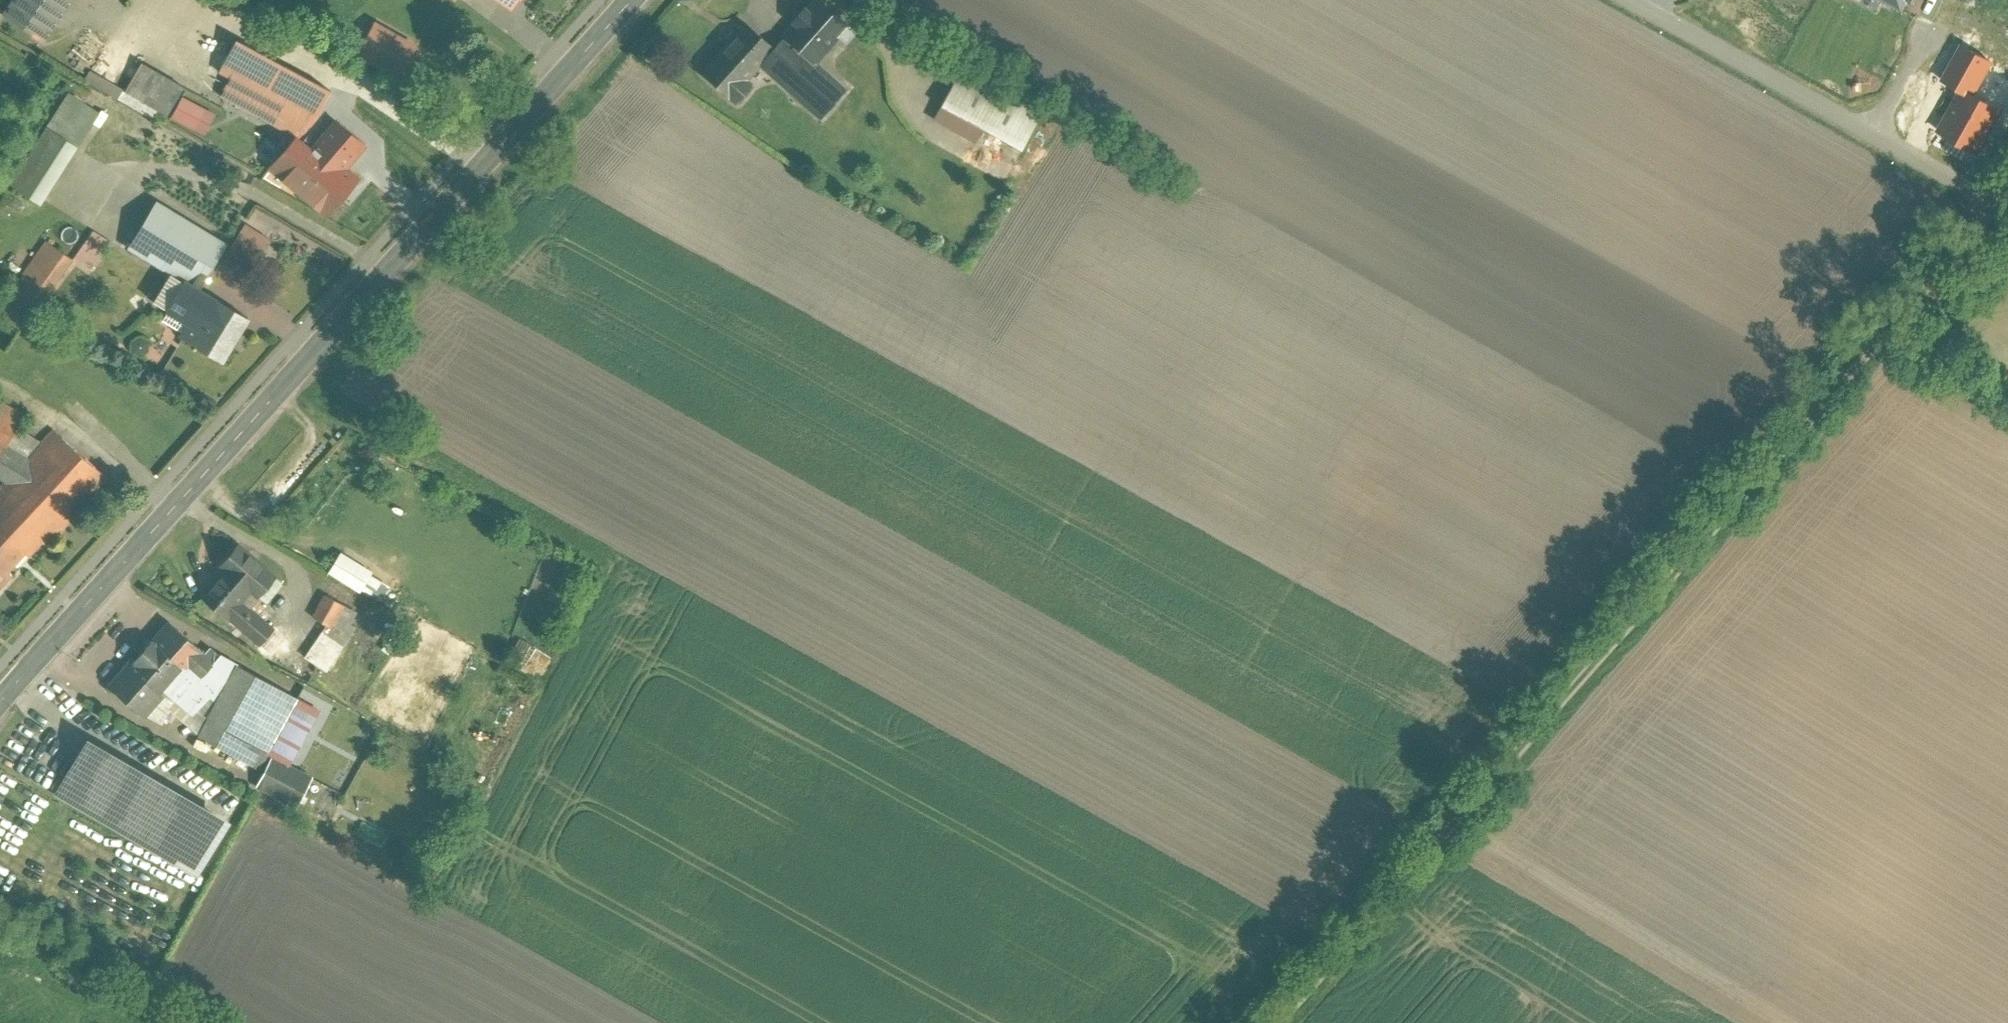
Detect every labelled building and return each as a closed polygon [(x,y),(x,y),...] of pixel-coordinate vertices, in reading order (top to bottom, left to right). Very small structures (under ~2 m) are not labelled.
[(2,16),(44,44),(73,0),(13,0),(2,16)] [(785,35),(814,61),(838,35),(847,24),(820,0),(816,0),(808,9),(805,7),(792,21),(795,23),(785,35)] [(1901,9),(1906,0),(1884,0),(1901,9)] [(746,22),(701,72),(734,102),(750,84),(745,79),(761,62),(774,47),(746,22)] [(375,24),(358,55),(396,77),(413,45),(375,24)] [(856,33),(847,24),(838,35),(847,43),(856,33)] [(774,47),(761,62),(822,116),(846,90),(814,61),(785,35),(774,47)] [(334,96),(327,92),(329,89),(237,38),(219,70),(230,76),(220,95),(295,137),(308,120),(312,123),(334,96)] [(1994,60),(1961,40),(1938,78),(1958,90),(1966,95),(1969,89),(1975,92),(1983,79),(1994,60)] [(951,84),(940,106),(983,130),(1021,151),(1045,107),(964,62),(951,84)] [(158,110),(167,115),(183,87),(142,63),(125,91),(158,110)] [(153,120),(158,110),(125,91),(91,72),(86,81),(153,120)] [(1975,92),(1999,105),(2006,92),(1983,79),(1975,92)] [(314,146),(310,152),(351,186),(356,179),(363,185),(394,148),(409,130),(361,90),(359,92),(351,86),(340,99),(335,95),(334,96),(312,123),(304,132),(309,136),(306,139),(314,146)] [(1966,95),(1958,90),(1935,130),(1978,155),(2004,109),(1999,105),(1975,92),(1969,89),(1966,95)] [(69,92),(10,185),(41,205),(101,113),(69,92)] [(182,95),(171,115),(200,132),(211,112),(182,95)] [(983,130),(940,106),(933,118),(976,141),(983,130)] [(294,138),(269,167),(327,215),(351,186),(310,152),(294,138)] [(184,281),(200,291),(229,244),(157,200),(128,247),(173,274),(184,281)] [(244,224),(231,244),(257,260),(270,239),(244,224)] [(95,231),(72,262),(91,275),(113,244),(95,231)] [(46,240),(0,309),(0,313),(24,330),(73,258),(46,240)] [(167,310),(184,281),(173,274),(155,303),(167,310)] [(181,337),(221,362),(248,317),(209,292),(207,295),(200,291),(184,281),(167,310),(161,318),(184,332),(181,337)] [(41,442),(17,427),(24,415),(0,400),(0,476),(6,480),(41,442)] [(24,551),(29,556),(43,541),(48,546),(94,495),(107,507),(122,491),(53,428),(41,442),(6,480),(0,486),(0,485),(0,530),(24,551)] [(0,530),(0,586),(12,573),(7,570),(24,551),(0,530)] [(201,594),(227,617),(242,600),(249,606),(259,595),(252,589),(268,571),(239,545),(221,564),(225,567),(201,594)] [(336,553),(326,572),(379,602),(389,583),(336,553)] [(353,632),(344,626),(353,609),(324,594),(312,616),(327,624),(305,657),(327,672),(353,632)] [(242,600),(227,617),(263,650),(277,634),(272,630),(274,628),(249,606),(242,600)] [(170,621),(111,687),(140,712),(162,687),(176,672),(183,664),(185,667),(187,665),(200,677),(215,661),(170,621)] [(220,654),(215,661),(200,677),(221,696),(199,734),(199,735),(257,769),(267,752),(298,698),(220,654)] [(199,734),(221,696),(200,677),(187,665),(185,667),(183,664),(176,672),(205,697),(191,712),(162,687),(140,712),(161,722),(169,708),(199,734)] [(176,672),(162,687),(191,712),(205,697),(176,672)] [(316,708),(298,698),(267,752),(273,756),(284,762),(316,708)] [(227,823),(87,741),(57,792),(197,874),(227,823)] [(284,762),(273,756),(257,785),(295,807),(312,778),(284,762)]
